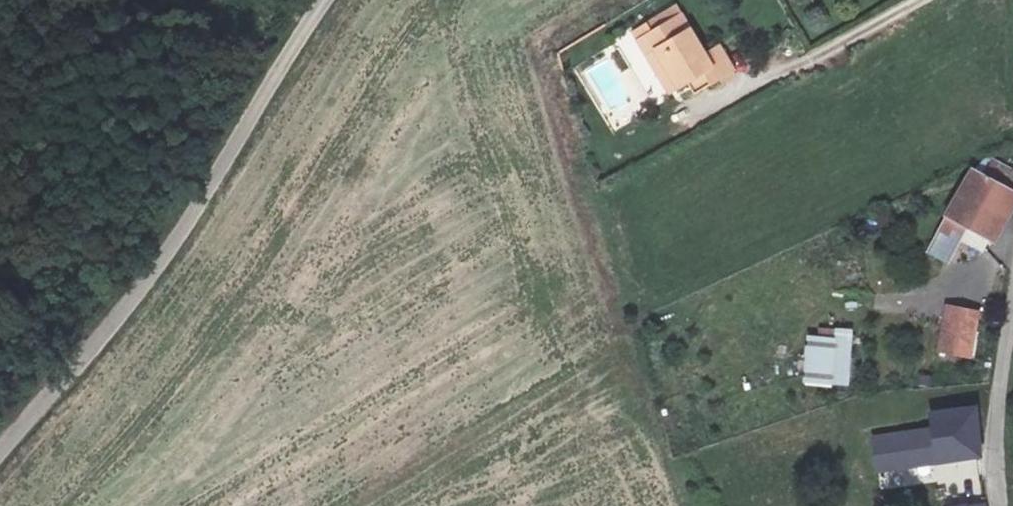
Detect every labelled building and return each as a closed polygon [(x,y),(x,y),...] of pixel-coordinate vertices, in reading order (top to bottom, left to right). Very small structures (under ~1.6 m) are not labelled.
[(684,22),(639,46),(648,62),(656,58),(674,96),(702,83),(709,97),(737,84),(724,59),(706,67),(684,22)] [(983,176),(1012,190),(1012,170),(991,160),(983,176)] [(1012,208),(1012,190),(983,176),(976,173),(951,226),(933,264),(953,273),(967,233),(994,246),(1012,208)] [(980,313),(951,307),(946,336),(974,341),(980,313)] [(851,387),(853,328),(837,327),(836,336),(806,335),(804,385),(851,387)] [(938,457),(980,453),(978,431),(978,414),(935,415),(937,428),(907,430),(910,459),(938,457)]
